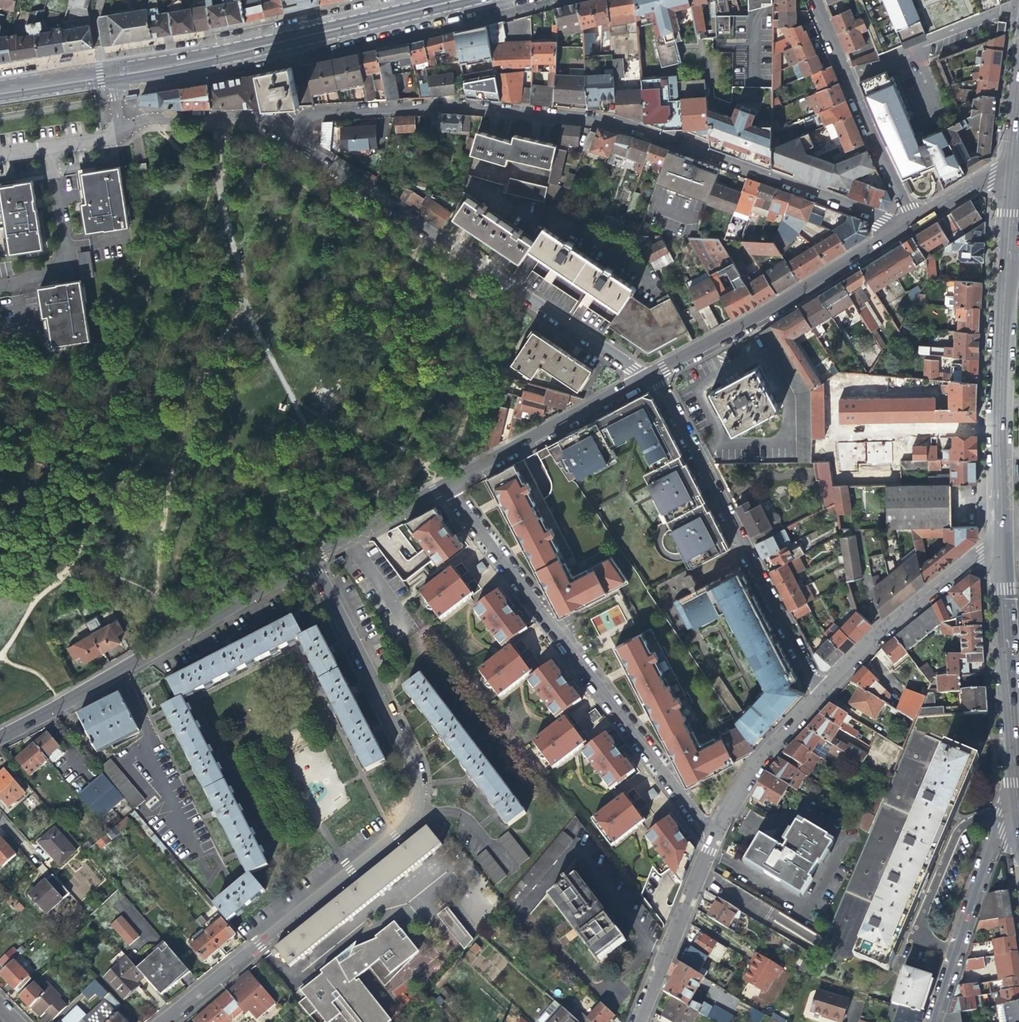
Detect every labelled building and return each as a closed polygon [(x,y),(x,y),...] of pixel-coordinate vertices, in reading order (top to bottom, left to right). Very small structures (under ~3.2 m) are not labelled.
[(0,1),(0,7),(13,11),(16,0),(0,0),(0,1)] [(69,3),(87,8),(90,0),(69,0),(69,3)] [(172,35),(169,12),(159,14),(157,0),(156,0),(151,0),(148,9),(153,38),(163,36),(172,35)] [(210,28),(207,6),(179,11),(177,0),(176,0),(174,1),(168,6),(169,12),(172,35),(180,33),(210,28)] [(227,1),(231,23),(236,22),(244,20),(240,0),(231,0),(227,1)] [(244,20),(256,17),(263,16),(260,0),(240,0),(244,20)] [(263,16),(277,12),(282,11),(280,0),(267,0),(263,1),(263,0),(260,0),(263,16)] [(282,11),(283,11),(282,6),(296,2),(297,8),(313,4),(320,2),(320,0),(280,0),(282,11)] [(556,32),(564,31),(563,22),(570,20),(573,32),(582,30),(582,25),(575,0),(564,3),(552,6),(556,21),(556,23),(556,32)] [(595,22),(594,16),(595,14),(595,10),(597,10),(595,0),(576,0),(575,0),(582,25),(595,22)] [(609,33),(608,23),(606,0),(595,0),(597,10),(595,10),(595,14),(594,16),(595,22),(599,22),(599,35),(609,33)] [(638,55),(635,21),(634,0),(606,0),(608,23),(609,33),(610,53),(612,68),(612,76),(622,75),(621,56),(638,55)] [(635,21),(652,17),(655,29),(652,30),(660,62),(679,57),(673,31),(679,30),(678,25),(679,24),(674,5),(690,1),(690,0),(634,0),(635,21)] [(690,1),(691,5),(694,23),(696,29),(699,28),(703,28),(705,28),(699,1),(702,0),(690,0),(690,1)] [(747,8),(757,5),(757,0),(747,0),(747,8)] [(779,9),(794,8),(794,0),(771,0),(779,0),(779,9)] [(846,9),(850,7),(857,4),(856,0),(842,0),(843,2),(846,9)] [(1007,0),(856,0),(857,4),(861,15),(863,20),(867,29),(875,51),(876,54),(1007,0)] [(212,4),(215,25),(221,24),(227,23),(231,23),(227,1),(212,4)] [(282,6),(283,11),(291,9),(297,8),(296,2),(282,6)] [(89,17),(87,8),(69,3),(66,11),(89,17)] [(736,3),(714,3),(714,10),(715,13),(739,13),(736,3)] [(854,18),(850,7),(846,9),(838,12),(832,15),(838,30),(863,20),(861,15),(854,18)] [(771,25),(788,25),(795,25),(795,15),(794,8),(779,9),(771,9),(771,14),(779,14),(779,18),(771,18),(771,25)] [(99,20),(103,46),(110,45),(131,41),(153,38),(148,9),(110,15),(99,17),(99,20)] [(43,10),(37,11),(34,22),(39,56),(51,54),(66,52),(62,30),(62,27),(54,28),(54,30),(41,32),(41,31),(42,29),(40,20),(43,10)] [(17,34),(8,35),(12,61),(25,58),(39,56),(34,22),(37,11),(30,12),(26,24),(28,31),(30,32),(31,34),(18,37),(17,34)] [(730,15),(716,16),(716,35),(731,34),(730,15)] [(505,34),(502,18),(486,22),(489,37),(505,34)] [(564,33),(573,32),(570,20),(563,22),(564,31),(564,33)] [(867,29),(863,20),(838,30),(846,49),(846,50),(865,42),(861,31),(867,29)] [(995,38),(1004,34),(1006,22),(1002,21),(997,21),(995,38)] [(466,95),(473,96),(491,98),(500,99),(495,69),(490,42),(489,37),(486,22),(474,25),(467,27),(452,30),(457,52),(460,68),(466,95)] [(779,50),(791,45),(808,38),(805,30),(804,28),(802,29),(800,23),(795,25),(788,25),(791,33),(771,41),(771,53),(779,50)] [(90,24),(62,30),(66,52),(78,50),(94,47),(90,24)] [(451,53),(457,52),(452,30),(446,31),(441,33),(444,46),(447,61),(452,60),(451,53)] [(434,48),(444,46),(441,33),(432,35),(423,37),(427,58),(428,63),(436,61),(434,48)] [(976,62),(981,62),(1000,64),(1002,48),(1004,34),(995,38),(984,42),(982,55),(977,55),(976,62)] [(12,61),(8,35),(4,36),(0,35),(0,63),(12,61)] [(427,58),(423,37),(416,39),(408,40),(412,61),(427,58)] [(802,60),(815,54),(812,47),(808,38),(791,45),(796,56),(798,61),(802,60)] [(519,70),(529,69),(529,39),(513,39),(507,39),(490,42),(495,69),(500,99),(508,100),(519,101),(519,86),(519,70)] [(544,87),(535,85),(529,84),(529,86),(529,102),(539,103),(553,104),(553,98),(554,71),(556,39),(542,39),(529,39),(529,69),(535,70),(535,61),(547,61),(547,68),(545,70),(544,87)] [(401,70),(414,68),(412,61),(408,40),(394,43),(375,47),(386,98),(399,97),(397,89),(393,72),(391,72),(388,59),(398,57),(401,70)] [(582,40),(582,43),(583,55),(591,55),(590,40),(582,40)] [(376,71),(382,98),(386,98),(375,47),(366,49),(357,51),(362,73),(371,72),(376,71)] [(778,60),(779,50),(771,53),(771,63),(778,60)] [(357,51),(343,53),(350,84),(356,83),(364,82),(357,51)] [(868,52),(870,59),(877,57),(876,54),(875,51),(868,52)] [(868,52),(857,56),(859,62),(870,59),(868,52)] [(343,53),(330,56),(336,87),(344,85),(350,84),(343,53)] [(795,78),(810,72),(822,67),(818,60),(816,54),(815,54),(802,60),(798,61),(790,64),(795,78)] [(331,88),(336,87),(330,56),(316,59),(323,89),(331,88)] [(859,62),(857,56),(850,58),(852,64),(859,62)] [(937,59),(941,70),(948,69),(949,69),(945,57),(937,59)] [(429,65),(428,63),(427,58),(412,61),(414,68),(425,66),(429,65)] [(318,90),(323,89),(316,59),(303,61),(310,92),(318,90)] [(276,67),(257,70),(266,105),(299,103),(312,102),(310,92),(303,61),(276,67)] [(981,62),(979,77),(998,80),(999,71),(1000,64),(981,62)] [(810,72),(817,88),(837,80),(834,72),(830,64),(822,67),(810,72)] [(612,68),(603,68),(603,71),(604,79),(612,78),(612,76),(612,68)] [(961,176),(965,174),(943,128),(942,127),(922,134),(924,140),(917,143),(907,116),(912,114),(895,72),(888,75),(885,68),(858,79),(876,121),(879,120),(879,122),(881,127),(878,128),(880,131),(902,176),(927,164),(925,161),(928,159),(931,158),(944,187),(961,176)] [(953,82),(948,69),(941,70),(946,83),(953,82)] [(211,83),(214,106),(253,106),(266,105),(257,70),(230,78),(211,83)] [(426,74),(428,81),(431,95),(435,94),(451,92),(455,92),(452,71),(426,74)] [(568,100),(585,101),(584,80),(584,73),(554,71),(553,98),(568,100)] [(605,97),(614,97),(614,95),(613,89),(613,85),(612,78),(604,79),(603,71),(584,72),(584,73),(584,80),(585,101),(585,103),(593,103),(598,102),(598,98),(605,97)] [(364,82),(366,90),(374,89),(373,83),(371,72),(362,73),(364,82)] [(965,102),(972,99),(984,94),(996,95),(997,87),(998,80),(979,77),(977,90),(966,88),(965,102)] [(823,107),(825,106),(844,98),(841,90),(837,80),(817,88),(816,89),(823,107)] [(417,83),(419,96),(425,96),(431,95),(428,81),(417,83)] [(955,81),(953,82),(946,83),(951,94),(959,91),(955,81)] [(214,106),(211,83),(196,86),(183,88),(186,109),(214,106)] [(529,86),(519,86),(519,101),(529,102),(529,86)] [(660,104),(658,87),(640,88),(641,93),(641,104),(642,116),(643,121),(652,124),(655,125),(660,110),(660,104)] [(166,91),(160,92),(161,107),(186,109),(183,88),(166,91)] [(640,88),(613,89),(614,95),(614,97),(615,111),(622,113),(630,116),(632,116),(636,116),(642,116),(641,104),(641,93),(640,88)] [(376,99),(374,89),(366,90),(368,99),(376,99)] [(160,92),(142,96),(142,106),(161,107),(160,92)] [(972,99),(970,115),(980,110),(994,112),(995,101),(996,95),(984,94),(972,99)] [(704,97),(692,98),(692,106),(681,106),(682,110),(682,117),(683,129),(693,128),(696,128),(697,132),(702,132),(707,131),(705,107),(704,97)] [(681,99),(681,106),(692,106),(692,98),(681,99)] [(825,106),(832,120),(833,120),(850,113),(847,104),(844,98),(825,106)] [(671,104),(660,104),(660,110),(655,125),(659,127),(664,128),(667,119),(671,117),(672,118),(671,104)] [(707,131),(708,144),(734,154),(770,167),(770,146),(770,130),(749,123),(753,112),(748,111),(750,107),(741,104),(739,108),(734,106),(731,116),(705,107),(707,131)] [(956,106),(962,119),(966,117),(960,104),(956,106)] [(980,110),(970,115),(966,117),(962,119),(943,128),(965,174),(989,159),(990,144),(993,121),(994,112),(980,110)] [(469,120),(479,120),(480,115),(432,111),(431,129),(448,130),(468,131),(469,120)] [(839,134),(856,127),(853,118),(850,113),(833,120),(839,134)] [(420,129),(420,114),(395,115),(395,118),(396,130),(420,129)] [(679,121),(672,118),(671,117),(667,119),(664,128),(684,136),(683,129),(682,117),(679,117),(679,121)] [(770,120),(770,129),(779,125),(776,117),(770,120)] [(833,137),(834,136),(839,134),(833,120),(832,120),(827,122),(833,137)] [(580,125),(576,124),(570,124),(562,123),(557,142),(576,144),(578,143),(580,125)] [(608,148),(614,134),(604,130),(603,131),(600,130),(598,129),(598,130),(589,127),(583,147),(597,152),(598,149),(607,152),(608,148)] [(842,149),(845,157),(866,149),(864,145),(861,138),(856,127),(839,134),(842,143),(844,148),(842,149)] [(341,130),(343,151),(376,149),(375,128),(361,129),(341,130)] [(484,133),(476,131),(473,138),(469,153),(485,157),(486,154),(500,158),(500,161),(506,162),(508,157),(512,140),(503,138),(494,135),(484,133)] [(804,149),(813,145),(807,131),(770,146),(770,167),(812,182),(847,195),(853,177),(869,170),(875,167),(866,149),(845,157),(833,162),(807,153),(805,152),(804,149)] [(535,163),(551,167),(556,146),(557,143),(546,141),(534,138),(524,135),(513,133),(512,140),(508,157),(529,162),(530,159),(536,160),(535,163)] [(624,135),(615,133),(608,148),(627,155),(634,137),(624,135)] [(838,145),(842,143),(839,134),(834,136),(838,145)] [(473,138),(467,136),(461,154),(468,156),(469,153),(473,138)] [(639,172),(645,157),(650,143),(640,139),(634,137),(627,155),(635,159),(632,169),(639,172)] [(659,172),(668,149),(658,145),(650,143),(645,157),(653,160),(651,168),(654,170),(653,173),(657,174),(658,171),(659,172)] [(565,149),(556,146),(551,167),(548,180),(557,183),(559,174),(565,149)] [(707,203),(708,197),(716,177),(719,168),(698,160),(697,164),(692,162),(694,158),(686,156),(682,154),(671,150),(668,149),(657,178),(660,179),(680,185),(677,192),(707,203)] [(83,203),(87,203),(83,173),(97,171),(96,167),(77,170),(82,196),(83,203)] [(126,205),(120,167),(97,171),(83,173),(87,203),(83,203),(87,233),(105,230),(106,231),(129,227),(129,225),(126,205)] [(569,187),(574,171),(567,169),(562,185),(569,187)] [(543,199),(544,195),(547,184),(508,174),(505,189),(543,199)] [(735,206),(736,205),(742,187),(728,182),(716,177),(708,197),(735,206)] [(749,210),(752,203),(759,182),(752,179),(746,177),(742,187),(736,205),(749,210)] [(862,180),(853,177),(847,195),(862,200),(884,208),(891,201),(885,188),(865,181),(866,179),(863,178),(862,180)] [(564,202),(569,187),(562,185),(557,183),(548,180),(547,184),(544,195),(564,202)] [(7,221),(11,253),(25,251),(43,248),(38,214),(36,214),(35,207),(34,199),(35,199),(32,181),(16,183),(15,184),(16,184),(0,187),(0,222),(7,221)] [(761,206),(762,202),(764,196),(772,199),(776,188),(766,185),(759,182),(752,203),(761,206)] [(428,198),(431,192),(404,185),(397,196),(441,225),(445,219),(449,212),(428,198)] [(478,232),(486,237),(501,215),(492,210),(491,212),(484,208),(486,204),(484,203),(481,206),(479,204),(480,202),(460,188),(455,203),(459,206),(453,215),(461,220),(469,226),(478,232)] [(776,210),(784,213),(785,210),(791,194),(781,190),(776,188),(772,199),(770,205),(769,208),(766,217),(770,218),(773,219),(776,210)] [(633,189),(631,196),(637,198),(639,192),(633,189)] [(807,219),(813,201),(791,194),(785,210),(793,213),(804,218),(807,219)] [(633,211),(637,198),(631,196),(626,209),(633,211)] [(762,202),(766,203),(770,205),(772,199),(764,196),(762,202)] [(951,211),(958,223),(961,227),(964,232),(981,221),(974,209),(968,201),(951,211)] [(793,213),(785,210),(784,213),(782,219),(789,224),(797,231),(804,218),(793,213)] [(601,222),(619,228),(623,218),(605,211),(601,222)] [(516,226),(501,215),(486,237),(494,242),(501,247),(509,253),(520,260),(529,246),(534,238),(521,229),(522,228),(519,226),(516,229),(514,228),(516,226)] [(846,224),(835,231),(845,247),(867,234),(867,221),(857,217),(851,215),(849,222),(846,224)] [(623,217),(623,218),(619,228),(635,234),(636,234),(641,223),(623,217)] [(765,234),(770,218),(766,217),(760,234),(758,240),(774,241),(776,235),(765,234)] [(781,252),(797,231),(789,224),(782,219),(776,235),(774,241),(780,251),(781,252)] [(962,258),(982,259),(983,247),(984,226),(984,219),(981,221),(964,232),(950,241),(944,245),(944,249),(958,249),(958,254),(962,258)] [(944,232),(936,220),(927,226),(911,236),(924,258),(930,254),(927,248),(941,240),(944,245),(950,241),(944,232)] [(558,265),(574,276),(589,255),(573,244),(574,241),(567,237),(566,239),(543,224),(534,238),(529,246),(537,252),(558,265)] [(953,226),(944,232),(950,241),(964,232),(961,227),(956,230),(953,226)] [(835,231),(813,245),(823,261),(836,253),(841,250),(845,247),(835,231)] [(694,236),(687,236),(705,271),(706,273),(708,276),(719,296),(730,317),(746,308),(757,303),(739,274),(734,266),(716,238),(694,236)] [(873,290),(924,258),(911,236),(904,240),(893,247),(879,256),(860,268),(866,278),(873,290)] [(672,259),(661,239),(657,241),(651,244),(648,238),(640,243),(654,269),(672,259)] [(747,251),(762,251),(769,251),(780,251),(774,241),(758,240),(740,239),(747,251)] [(782,254),(784,257),(786,261),(796,278),(811,269),(823,261),(813,245),(790,259),(786,252),(782,254)] [(92,277),(91,251),(79,252),(80,277),(92,277)] [(931,253),(930,254),(924,258),(927,277),(936,278),(931,253)] [(593,289),(619,306),(629,292),(632,287),(633,288),(635,286),(633,285),(634,284),(612,270),(614,267),(607,264),(606,266),(589,255),(574,276),(593,289)] [(760,272),(761,273),(773,293),(786,284),(796,278),(786,261),(784,257),(760,272)] [(740,263),(734,266),(739,274),(742,272),(745,271),(740,263)] [(862,281),(866,278),(860,268),(851,274),(839,281),(849,297),(856,308),(856,309),(858,312),(862,318),(869,330),(874,327),(877,325),(855,289),(861,285),(859,283),(862,281)] [(557,274),(549,269),(543,279),(551,284),(557,274)] [(684,282),(696,304),(709,329),(718,324),(707,302),(713,299),(719,296),(708,276),(706,273),(705,271),(684,282)] [(744,275),(742,272),(739,274),(757,303),(765,297),(773,293),(761,273),(751,280),(747,273),(744,275)] [(956,305),(957,305),(980,307),(981,292),(981,281),(946,279),(946,281),(950,282),(952,283),(956,284),(956,305)] [(81,283),(81,280),(69,282),(57,284),(57,285),(53,285),(39,288),(44,317),(49,317),(53,346),(68,344),(90,340),(84,302),(81,283)] [(830,315),(841,309),(838,304),(849,297),(839,281),(832,286),(817,295),(830,315)] [(907,290),(913,300),(917,294),(915,290),(918,288),(916,285),(907,290)] [(650,306),(629,292),(619,306),(609,321),(607,324),(637,344),(642,338),(653,339),(656,345),(686,329),(668,296),(650,306)] [(917,293),(917,294),(913,300),(911,302),(923,303),(923,293),(917,293)] [(810,327),(830,315),(817,295),(808,300),(797,307),(809,326),(810,327)] [(856,308),(849,297),(838,304),(841,309),(843,307),(849,317),(852,315),(858,312),(856,309),(856,308)] [(702,332),(709,329),(696,304),(688,308),(693,316),(687,319),(689,323),(695,320),(696,323),(697,322),(702,332)] [(884,308),(888,314),(893,312),(895,310),(892,304),(884,308)] [(967,323),(958,322),(958,328),(950,327),(947,324),(940,324),(940,330),(952,330),(979,332),(980,316),(980,307),(957,305),(957,315),(959,316),(967,316),(967,323)] [(791,337),(809,326),(797,307),(786,314),(769,325),(809,389),(819,382),(791,337)] [(856,321),(862,318),(858,312),(852,315),(856,321)] [(899,321),(893,312),(888,314),(896,326),(899,321)] [(68,348),(68,344),(53,346),(49,317),(44,317),(49,351),(68,348)] [(797,462),(812,462),(811,447),(811,445),(811,438),(809,389),(769,325),(757,331),(796,393),(797,462)] [(885,346),(874,327),(869,330),(874,338),(878,344),(881,349),(882,349),(885,346)] [(513,363),(533,377),(540,366),(542,367),(544,365),(579,389),(592,368),(575,359),(534,330),(513,363)] [(817,340),(811,330),(806,333),(812,343),(817,340)] [(945,347),(932,346),(932,353),(963,356),(978,357),(978,344),(979,332),(952,330),(951,333),(954,334),(954,346),(945,346),(945,347)] [(862,369),(865,373),(874,360),(881,349),(878,344),(862,369)] [(917,352),(932,353),(932,346),(918,344),(917,352)] [(960,361),(960,366),(962,366),(961,380),(977,381),(977,367),(978,357),(963,356),(962,361),(960,361)] [(923,357),(921,377),(934,378),(948,379),(954,380),(954,375),(949,374),(950,371),(936,370),(937,358),(923,357)] [(955,365),(954,375),(954,380),(961,380),(962,366),(960,366),(955,365)] [(778,409),(755,367),(733,378),(710,391),(732,433),(773,411),(774,412),(775,412),(775,413),(777,411),(776,410),(778,409)] [(865,381),(865,373),(841,371),(841,379),(865,381)] [(822,386),(836,383),(836,372),(822,381),(822,386)] [(886,387),(886,384),(886,380),(886,375),(871,374),(870,386),(886,387)] [(933,381),(934,378),(921,377),(905,376),(904,384),(922,385),(923,381),(933,381)] [(976,399),(977,381),(961,380),(954,380),(948,379),(948,383),(945,383),(945,392),(948,392),(948,396),(838,399),(838,422),(975,419),(976,399)] [(823,437),(822,386),(822,381),(819,382),(809,389),(811,438),(823,437)] [(524,389),(522,396),(550,404),(564,408),(566,406),(568,399),(569,393),(548,387),(545,395),(524,389)] [(498,390),(494,404),(502,405),(505,392),(498,390)] [(506,407),(514,409),(518,395),(509,393),(506,407)] [(543,411),(547,412),(550,404),(522,396),(518,395),(514,409),(506,439),(518,432),(524,409),(535,412),(543,414),(543,411)] [(496,444),(506,407),(502,405),(494,404),(484,450),(483,451),(493,446),(496,444)] [(564,408),(550,404),(547,412),(553,413),(564,408)] [(574,473),(576,477),(577,479),(615,459),(609,447),(635,433),(654,469),(645,474),(650,482),(647,483),(663,513),(665,512),(674,529),(672,530),(683,552),(721,532),(713,517),(707,519),(705,514),(708,512),(706,509),(699,495),(701,494),(689,471),(684,474),(681,468),(684,466),(681,461),(676,451),(678,449),(662,419),(660,420),(654,409),(649,411),(648,409),(643,409),(639,408),(638,406),(632,409),(631,406),(604,421),(598,423),(598,422),(589,427),(588,425),(565,437),(568,443),(565,445),(562,446),(561,443),(550,449),(548,447),(536,454),(539,461),(552,454),(555,458),(553,460),(557,465),(559,464),(560,465),(567,476),(574,473)] [(950,449),(942,449),(942,459),(976,458),(975,445),(975,436),(952,437),(952,442),(952,446),(950,449)] [(891,442),(891,445),(892,460),(900,460),(927,459),(936,459),(935,447),(928,447),(906,447),(906,442),(891,442)] [(852,461),(892,460),(891,445),(852,446),(852,461)] [(832,446),(811,447),(812,462),(814,462),(828,462),(832,461),(832,446)] [(928,476),(928,480),(928,485),(931,484),(946,484),(976,483),(976,468),(976,458),(942,459),(937,459),(936,459),(927,459),(927,464),(927,468),(940,468),(940,463),(950,463),(950,474),(937,474),(937,476),(928,476)] [(823,508),(826,507),(835,502),(832,486),(830,475),(828,462),(814,462),(816,480),(819,480),(823,508)] [(524,485),(517,472),(515,473),(512,467),(487,480),(497,499),(499,503),(501,506),(508,518),(532,506),(534,504),(529,493),(531,492),(529,488),(527,484),(524,485)] [(886,528),(909,528),(923,528),(944,527),(947,527),(946,500),(946,494),(946,484),(931,484),(928,485),(920,485),(885,485),(886,528)] [(836,513),(851,512),(847,486),(832,486),(835,502),(836,509),(836,513)] [(748,501),(737,507),(747,527),(755,544),(774,534),(775,533),(767,517),(766,517),(760,505),(752,509),(748,501)] [(828,511),(836,509),(835,502),(826,507),(828,511)] [(539,517),(532,506),(508,518),(518,539),(520,542),(522,546),(531,564),(556,551),(558,550),(551,537),(554,535),(550,528),(548,530),(541,516),(539,517)] [(449,527),(435,508),(407,524),(425,548),(429,553),(433,559),(438,565),(446,559),(464,546),(449,527)] [(853,529),(851,512),(836,513),(837,519),(839,529),(853,529)] [(944,539),(948,543),(957,555),(963,550),(974,541),(976,536),(976,526),(947,527),(944,527),(944,535),(944,539)] [(923,528),(924,536),(944,535),(944,527),(923,528)] [(920,536),(924,536),(923,528),(909,528),(914,549),(919,566),(925,561),(920,536)] [(721,532),(683,552),(692,568),(729,548),(725,539),(721,532)] [(778,543),(774,534),(755,544),(758,548),(763,558),(770,554),(791,543),(788,538),(778,543)] [(840,537),(846,572),(847,578),(857,576),(860,576),(854,535),(840,537)] [(791,558),(792,559),(798,556),(804,553),(800,545),(797,547),(794,542),(791,543),(770,554),(773,560),(776,565),(791,558)] [(925,561),(919,566),(923,583),(957,555),(948,543),(925,561)] [(900,560),(901,564),(906,588),(908,595),(916,588),(923,583),(919,566),(914,549),(900,560)] [(563,563),(556,551),(531,564),(546,594),(559,618),(573,611),(607,593),(594,568),(587,571),(586,569),(574,576),(571,575),(565,562),(563,563)] [(805,569),(798,556),(792,559),(769,570),(773,578),(776,584),(793,575),(805,569)] [(628,582),(611,557),(593,566),(594,568),(607,593),(612,591),(617,588),(628,582)] [(884,561),(887,576),(892,600),(894,606),(902,599),(908,595),(906,588),(901,564),(893,571),(890,560),(884,561)] [(465,582),(455,569),(421,595),(440,621),(466,601),(474,595),(465,582)] [(791,711),(806,695),(794,689),(796,684),(797,681),(796,678),(797,678),(792,669),(789,670),(775,644),(775,640),(774,637),(771,633),(768,631),(751,597),(750,593),(749,589),(747,587),(744,584),(741,578),(736,581),(733,575),(681,602),(694,626),(698,624),(699,621),(704,620),(708,619),(711,617),(713,614),(716,615),(720,612),(719,609),(725,606),(728,614),(731,615),(733,622),(738,628),(737,631),(753,660),(756,662),(757,669),(762,675),(762,678),(767,688),(744,714),(719,677),(709,682),(739,725),(749,739),(749,740),(757,731),(762,735),(765,734),(767,733),(768,731),(770,729),(772,725),(788,708),(791,711)] [(796,582),(793,575),(776,584),(779,590),(783,597),(799,588),(804,586),(800,580),(796,582)] [(695,584),(695,582),(693,579),(692,576),(683,581),(682,582),(682,584),(684,586),(685,587),(687,586),(688,589),(694,585),(695,584)] [(870,578),(872,588),(878,584),(876,576),(870,578)] [(887,576),(878,584),(872,588),(877,612),(879,618),(888,611),(894,606),(892,600),(887,576)] [(853,604),(847,579),(842,582),(848,605),(853,604)] [(934,609),(942,628),(947,625),(951,624),(958,622),(964,620),(966,619),(981,614),(980,604),(980,589),(980,584),(971,579),(934,609)] [(806,602),(799,588),(783,597),(787,605),(790,611),(806,602)] [(513,611),(499,592),(474,612),(502,649),(528,630),(513,611)] [(681,602),(675,605),(688,629),(694,626),(681,602)] [(810,610),(806,602),(790,611),(795,620),(810,610)] [(618,605),(591,618),(599,635),(626,621),(618,605)] [(659,610),(671,628),(673,627),(663,608),(659,610)] [(918,646),(942,628),(934,609),(917,623),(897,639),(909,654),(918,646)] [(856,611),(839,628),(853,641),(862,632),(871,625),(856,611)] [(964,620),(965,630),(982,629),(981,622),(981,614),(966,619),(964,620)] [(85,623),(91,633),(102,652),(110,647),(120,642),(116,636),(114,631),(121,627),(117,619),(103,627),(96,616),(85,623)] [(274,629),(253,639),(263,658),(300,639),(305,636),(296,618),(274,629)] [(829,639),(843,652),(850,645),(853,641),(839,628),(835,624),(834,623),(824,634),(828,637),(829,639)] [(123,631),(121,627),(114,631),(116,636),(123,631)] [(318,629),(305,636),(300,639),(321,681),(340,671),(327,646),(318,629)] [(962,637),(963,658),(984,656),(983,641),(982,629),(965,630),(959,631),(955,631),(948,630),(942,629),(943,636),(955,638),(962,637)] [(94,657),(102,652),(91,633),(68,647),(74,658),(80,655),(84,662),(94,657)] [(642,639),(640,634),(614,647),(624,666),(627,671),(628,674),(639,694),(664,680),(661,675),(663,674),(656,660),(659,659),(655,652),(652,653),(644,638),(642,639)] [(828,637),(813,654),(821,670),(826,671),(837,659),(843,652),(829,639),(828,637)] [(231,651),(210,662),(219,681),(241,669),(263,658),(253,639),(231,651)] [(895,666),(909,655),(909,654),(897,639),(893,642),(883,651),(895,666)] [(933,664),(918,646),(909,654),(909,655),(913,659),(919,666),(934,684),(935,680),(937,676),(929,667),(933,664)] [(524,660),(514,647),(505,653),(480,673),(500,699),(526,679),(533,673),(524,660)] [(888,672),(895,666),(883,651),(877,657),(888,672)] [(968,666),(984,665),(984,656),(963,658),(947,659),(948,675),(949,679),(960,678),(965,677),(969,677),(969,669),(968,666)] [(169,683),(179,702),(183,699),(219,681),(210,662),(185,675),(169,683)] [(568,682),(553,663),(528,682),(557,720),(582,701),(568,682)] [(908,691),(927,699),(929,695),(934,684),(919,666),(908,691)] [(877,699),(887,689),(879,683),(865,670),(852,684),(860,689),(877,699)] [(349,688),(340,671),(321,681),(343,723),(361,713),(349,688)] [(412,700),(429,722),(446,709),(422,676),(404,689),(412,700)] [(939,694),(959,693),(966,692),(965,689),(961,689),(961,684),(960,678),(949,679),(938,679),(939,694)] [(667,687),(664,680),(639,694),(648,711),(649,714),(651,718),(660,733),(684,720),(686,718),(679,705),(682,704),(678,698),(676,699),(669,685),(667,687)] [(876,722),(887,705),(877,699),(860,689),(854,698),(849,706),(876,722)] [(903,701),(887,689),(877,699),(887,705),(898,712),(903,701)] [(927,699),(908,691),(906,694),(903,701),(898,712),(902,714),(917,723),(919,719),(922,711),(927,699)] [(966,692),(959,693),(960,709),(938,710),(937,695),(929,695),(927,699),(922,711),(919,719),(988,715),(987,702),(986,691),(978,692),(978,691),(975,691),(966,692)] [(120,695),(79,716),(87,733),(97,752),(138,732),(128,711),(120,695)] [(174,728),(186,751),(205,741),(183,699),(179,702),(164,709),(174,728)] [(847,734),(849,729),(844,725),(849,717),(830,706),(827,710),(819,718),(841,730),(847,734)] [(456,758),(474,745),(446,709),(429,722),(442,739),(456,758)] [(602,718),(596,710),(592,713),(587,716),(594,724),(598,721),(602,718)] [(373,736),(361,713),(343,723),(368,771),(386,762),(373,736)] [(577,730),(567,717),(559,724),(534,743),(554,769),(579,750),(588,743),(577,730)] [(834,741),(841,730),(819,718),(815,722),(807,731),(850,757),(863,765),(868,757),(849,746),(847,749),(834,741)] [(687,726),(684,720),(660,733),(678,769),(687,787),(701,780),(734,763),(721,737),(715,740),(714,738),(702,743),(699,742),(693,731),(691,732),(687,726)] [(749,739),(739,725),(720,735),(721,737),(734,763),(738,761),(742,759),(741,756),(737,748),(749,739)] [(858,734),(849,729),(847,734),(855,739),(858,734)] [(757,731),(749,740),(753,745),(758,740),(762,735),(757,731)] [(827,760),(836,766),(840,760),(846,764),(850,757),(807,731),(804,734),(795,744),(812,755),(819,745),(831,753),(827,760)] [(621,752),(607,733),(582,753),(610,790),(636,771),(621,752)] [(41,738),(34,745),(46,759),(48,761),(51,764),(64,754),(59,749),(59,748),(47,734),(41,738)] [(977,749),(942,735),(851,950),(853,952),(853,956),(888,969),(902,936),(920,892),(938,852),(953,816),(975,765),(979,756),(977,749)] [(742,759),(744,762),(747,757),(755,749),(753,745),(749,740),(749,739),(737,748),(741,756),(742,759)] [(195,768),(207,792),(226,782),(205,741),(186,751),(195,768)] [(824,761),(812,755),(795,744),(789,750),(785,755),(793,760),(790,766),(799,772),(804,775),(807,777),(809,778),(813,772),(803,766),(808,759),(817,764),(818,763),(820,764),(823,763),(824,761)] [(48,761),(46,759),(34,745),(23,754),(16,760),(30,776),(48,761)] [(500,780),(474,745),(456,758),(468,773),(483,793),(500,780)] [(110,759),(100,768),(135,809),(145,800),(110,759)] [(797,792),(807,777),(804,775),(799,772),(790,766),(779,760),(776,763),(768,772),(767,774),(790,787),(797,792)] [(23,793),(2,771),(0,773),(0,799),(7,807),(23,793)] [(78,795),(99,819),(123,798),(102,774),(78,795)] [(778,807),(790,787),(767,774),(761,783),(752,798),(761,804),(762,803),(765,804),(767,800),(778,807)] [(526,814),(500,780),(483,793),(493,806),(509,826),(526,814)] [(217,810),(229,834),(248,824),(226,782),(207,792),(217,810)] [(877,793),(868,813),(875,818),(880,807),(884,798),(877,793)] [(646,820),(636,808),(626,794),(617,800),(592,820),(612,846),(638,826),(646,820)] [(868,835),(875,818),(868,813),(865,812),(855,827),(868,835)] [(52,818),(48,813),(40,820),(44,825),(52,818)] [(113,827),(119,833),(131,823),(126,817),(113,827)] [(696,850),(684,835),(671,817),(645,836),(670,868),(676,876),(682,884),(696,850)] [(802,823),(795,818),(784,836),(786,838),(783,844),(757,829),(741,856),(801,892),(812,875),(808,873),(817,858),(819,859),(831,840),(824,836),(826,833),(804,819),(802,823)] [(59,823),(54,828),(73,850),(79,845),(59,823)] [(238,853),(250,875),(252,874),(269,866),(248,824),(229,834),(238,853)] [(437,826),(430,831),(435,838),(442,832),(437,826)] [(441,846),(435,838),(430,831),(427,827),(351,889),(275,950),(289,968),(441,846)] [(73,850),(54,828),(38,842),(47,853),(58,864),(74,851),(73,850)] [(517,867),(528,858),(507,832),(496,840),(517,867)] [(572,842),(562,833),(503,901),(514,910),(572,842)] [(110,841),(104,835),(95,843),(100,849),(110,841)] [(0,869),(14,855),(0,839),(0,868),(0,869)] [(82,848),(85,852),(91,846),(88,842),(82,848)] [(474,857),(495,884),(505,875),(485,849),(474,857)] [(67,893),(50,874),(30,893),(48,911),(67,893)] [(264,890),(252,874),(250,875),(242,882),(235,887),(214,905),(228,922),(264,890)] [(576,876),(568,882),(566,879),(563,881),(565,884),(548,897),(573,930),(598,963),(627,942),(576,876)] [(99,890),(91,898),(96,903),(104,896),(99,890)] [(1008,893),(989,895),(980,924),(1013,920),(1010,904),(1008,893)] [(78,905),(73,900),(56,917),(61,922),(78,905)] [(708,918),(728,930),(734,920),(740,921),(742,914),(719,900),(713,910),(708,918)] [(21,913),(24,909),(19,904),(15,907),(21,913)] [(436,916),(458,944),(468,936),(446,908),(436,916)] [(127,945),(138,936),(121,915),(110,923),(127,945)] [(221,919),(205,932),(206,934),(218,948),(229,939),(234,935),(221,919)] [(995,930),(997,942),(1016,939),(1014,925),(1013,920),(980,924),(977,932),(995,930)] [(56,940),(60,944),(71,933),(68,929),(56,940)] [(51,935),(46,930),(41,936),(45,940),(51,935)] [(314,1021),(387,1021),(354,981),(372,966),(375,969),(378,967),(379,968),(388,961),(396,973),(420,954),(408,938),(407,939),(401,930),(345,954),(323,971),(330,979),(299,1004),(314,1021)] [(211,954),(218,948),(206,934),(191,947),(203,961),(211,954)] [(709,958),(717,944),(701,934),(697,941),(693,948),(709,958)] [(472,941),(468,936),(458,944),(464,951),(472,941)] [(993,942),(995,957),(1018,954),(1016,943),(1016,939),(997,942),(993,942)] [(154,951),(155,952),(159,948),(173,965),(169,967),(179,979),(175,982),(176,983),(190,972),(164,942),(154,951)] [(481,949),(475,944),(469,950),(475,955),(481,949)] [(26,950),(22,946),(16,951),(20,956),(26,950)] [(0,960),(0,965),(1,966),(5,970),(14,962),(20,956),(16,951),(13,948),(0,960)] [(155,952),(135,969),(142,976),(160,996),(176,983),(175,982),(179,979),(169,967),(173,965),(159,948),(155,952)] [(684,961),(679,958),(677,963),(697,975),(708,958),(692,949),(688,955),(684,961)] [(999,982),(1018,979),(1018,959),(1018,954),(995,957),(999,982)] [(752,963),(755,964),(776,977),(778,978),(783,971),(756,955),(752,963)] [(987,958),(968,960),(964,971),(984,968),(984,964),(988,963),(987,958)] [(123,998),(133,989),(131,986),(134,982),(142,976),(135,969),(126,959),(104,978),(123,998)] [(279,981),(262,961),(256,965),(274,987),(279,981)] [(14,962),(5,970),(0,975),(0,976),(10,986),(15,991),(18,988),(20,990),(31,980),(14,962)] [(697,975),(677,963),(673,972),(676,974),(674,977),(664,993),(673,999),(699,1014),(712,1021),(728,1021),(730,1019),(704,1003),(702,1006),(695,1001),(692,1006),(688,1004),(703,979),(697,975)] [(766,993),(776,977),(755,964),(750,972),(745,981),(766,993)] [(894,1006),(901,1008),(922,1015),(927,996),(933,978),(905,970),(894,1006)] [(274,1003),(247,972),(236,981),(236,989),(228,995),(226,993),(221,997),(193,1021),(194,1021),(228,1021),(242,1010),(245,1014),(248,1011),(255,1020),(274,1003)] [(961,980),(959,988),(976,985),(975,978),(961,980)] [(1005,990),(1006,993),(1018,991),(1018,979),(999,982),(992,983),(990,983),(991,989),(992,995),(998,994),(998,991),(1001,991),(1000,986),(1004,985),(1005,990)] [(81,993),(96,1008),(104,1000),(109,995),(94,981),(81,993)] [(33,984),(19,997),(29,1008),(30,1007),(36,1014),(40,1017),(44,1013),(53,1021),(67,1007),(59,999),(60,998),(46,984),(39,990),(33,984)] [(978,985),(976,985),(959,988),(956,995),(955,1001),(974,998),(980,997),(978,985)] [(994,1002),(995,1007),(997,1007),(1018,1003),(1018,991),(1006,993),(1001,994),(1002,1001),(994,1002)] [(849,1002),(817,992),(811,1013),(827,1018),(830,1019),(830,1020),(837,1021),(842,1021),(849,1002)] [(975,1005),(974,1001),(974,998),(955,1001),(953,1005),(950,1015),(955,1014),(989,1008),(988,1003),(975,1005)] [(699,1014),(673,999),(667,1008),(661,1018),(668,1021),(694,1021),(699,1014)] [(114,1011),(104,1000),(96,1008),(106,1018),(114,1011)] [(555,1001),(550,1006),(557,1012),(562,1007),(555,1001)] [(999,1021),(1018,1021),(1018,1003),(997,1007),(999,1021)] [(575,1008),(569,1014),(578,1021),(610,1021),(615,1017),(601,1004),(588,1019),(575,1008)] [(421,1014),(425,1010),(421,1005),(416,1009),(421,1014)] [(82,1021),(87,1017),(76,1006),(60,1021),(81,1021),(82,1021)] [(550,1006),(538,1019),(542,1021),(578,1021),(569,1014),(562,1007),(557,1012),(550,1006)] [(106,1018),(96,1008),(87,1017),(82,1021),(83,1021),(102,1021),(106,1018)] [(923,1015),(922,1015),(901,1008),(896,1021),(921,1021),(923,1015)] [(753,1009),(748,1018),(754,1021),(762,1021),(765,1016),(753,1009)] [(114,1011),(106,1018),(110,1021),(125,1021),(121,1017),(114,1011)]
